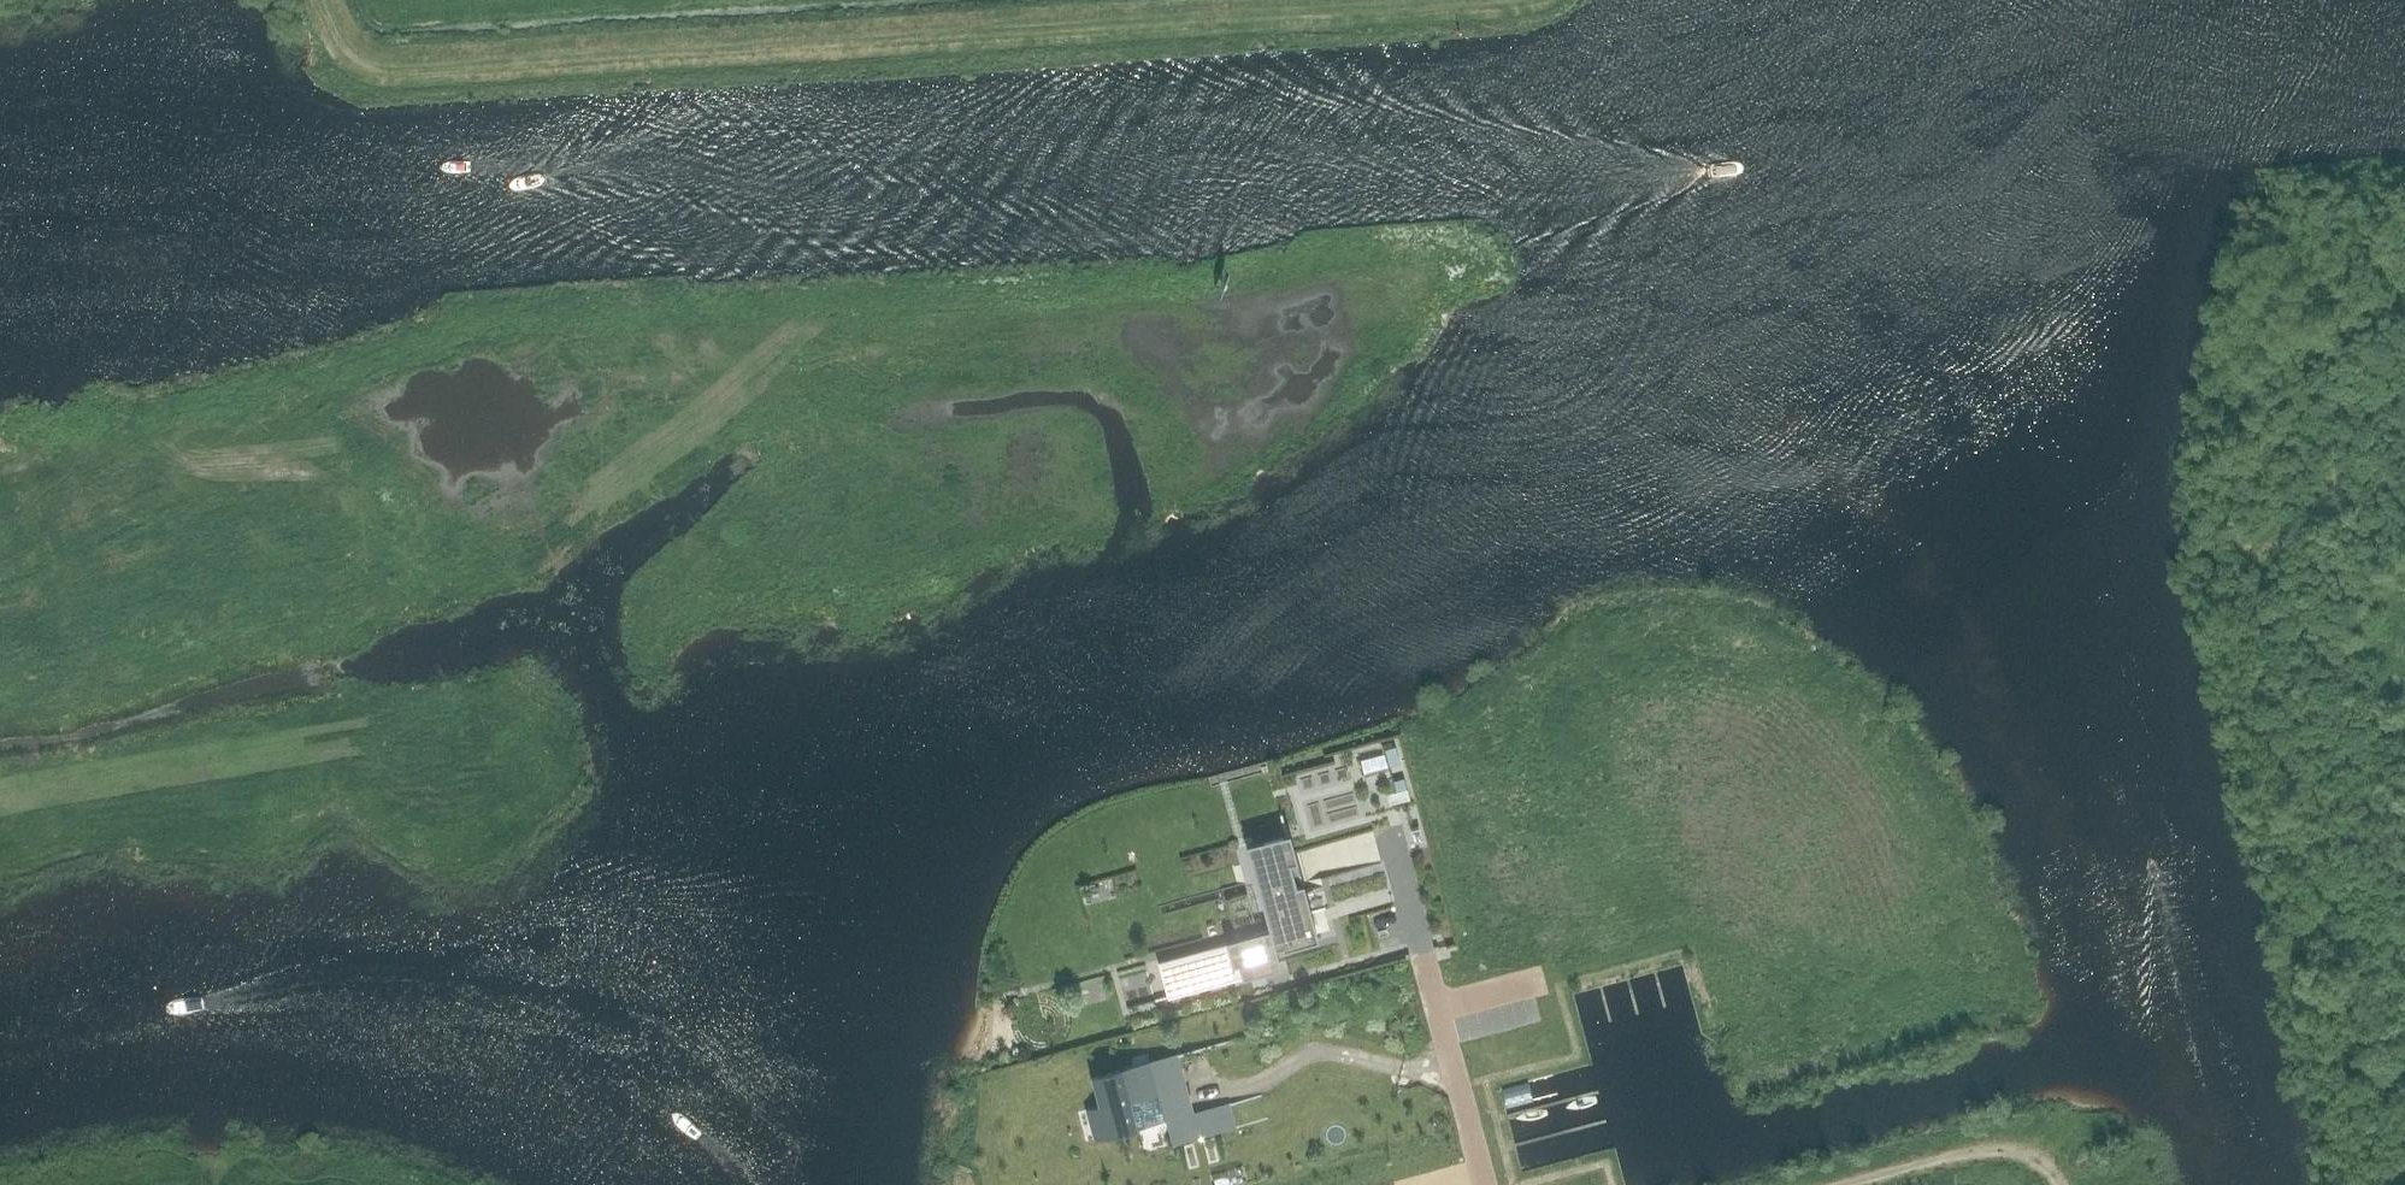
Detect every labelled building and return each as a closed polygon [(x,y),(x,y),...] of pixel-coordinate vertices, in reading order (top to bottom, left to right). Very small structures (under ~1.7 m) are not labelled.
[(1382,751),(1359,757),(1363,771),(1386,765),(1382,751)] [(1398,793),(1408,790),(1405,779),(1395,781),(1398,793)] [(1277,953),(1276,949),(1283,947),(1284,951),(1318,942),(1314,927),(1309,928),(1306,917),(1311,916),(1294,853),(1251,864),(1269,933),(1227,944),(1229,949),(1164,966),(1173,1000),(1272,974),(1270,966),(1277,964),(1274,953),(1277,953)] [(1106,1137),(1166,1120),(1172,1144),(1237,1127),(1231,1105),(1193,1115),(1177,1055),(1090,1079),(1106,1137)]
